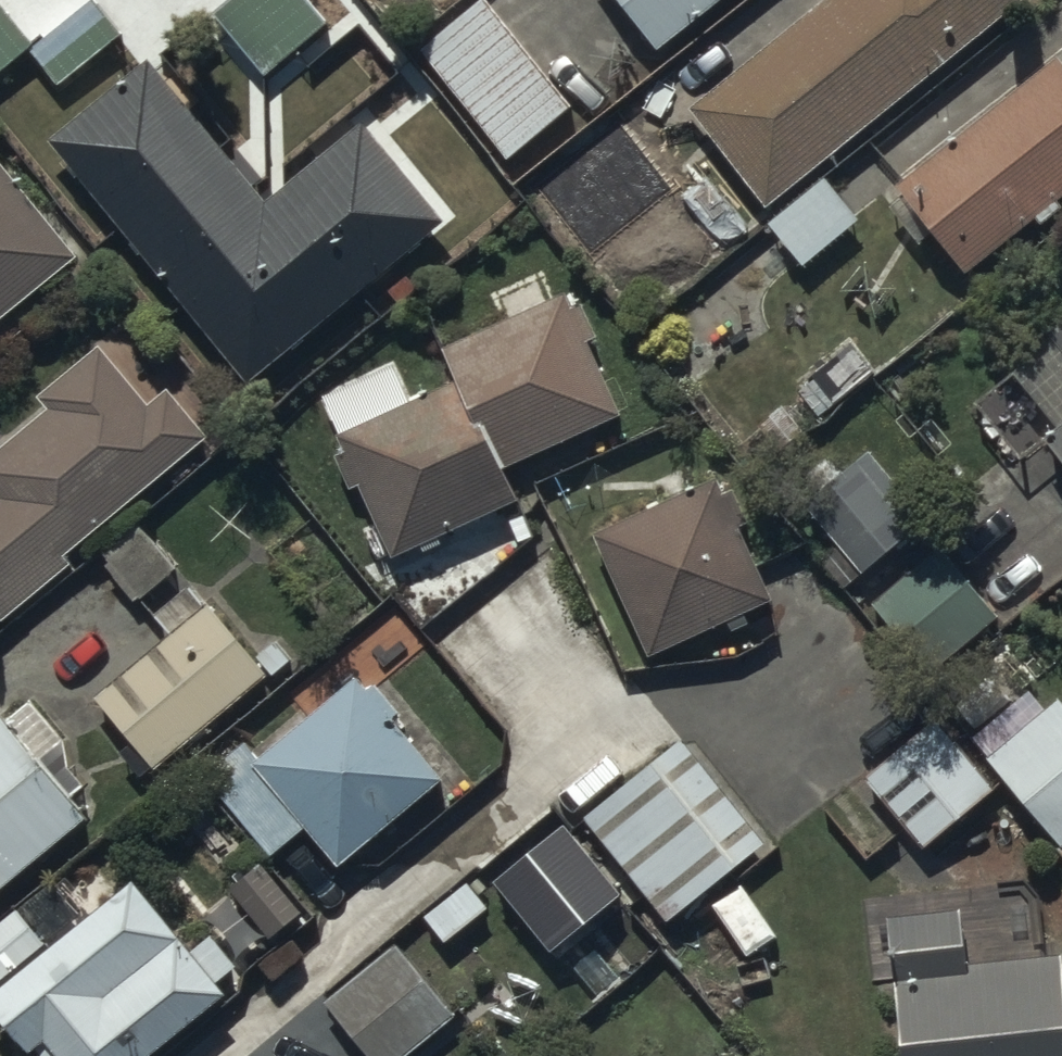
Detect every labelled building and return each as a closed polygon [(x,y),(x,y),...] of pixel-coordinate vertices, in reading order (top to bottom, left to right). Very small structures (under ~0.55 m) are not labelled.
[(28,45),(61,85),(122,34),(94,0),(50,37),(46,32),(34,42),(0,2),(0,68),(28,45)] [(215,26),(265,89),(361,12),(351,0),(248,0),(215,26)] [(746,0),(609,0),(663,67),(746,0)] [(693,125),(772,222),(1027,14),(1016,0),(846,0),(693,125)] [(573,121),(486,15),(424,65),(512,172),(573,121)] [(900,199),(969,289),(1061,216),(1061,76),(1061,74),(900,199)] [(149,75),(51,155),(250,398),(446,238),(365,139),(267,219),(149,75)] [(0,178),(0,336),(78,269),(0,178)] [(825,192),(773,238),(809,278),(861,232),(825,192)] [(460,395),(341,448),(347,462),(336,466),(354,508),(364,503),(394,571),(518,516),(503,482),(620,430),(588,359),(600,353),(579,305),(447,364),(460,395)] [(1053,353),(1061,363),(1061,346),(1053,353)] [(0,466),(0,512),(0,513),(0,629),(4,634),(73,578),(66,569),(211,452),(171,402),(149,420),(103,363),(42,413),(51,425),(0,466)] [(1048,459),(1061,475),(1061,448),(1048,459)] [(932,535),(868,467),(809,522),(873,591),(932,535)] [(719,492),(595,549),(653,674),(777,617),(719,492)] [(147,540),(104,576),(139,617),(143,612),(173,647),(97,712),(133,753),(120,765),(141,789),(154,778),(158,782),(271,684),(147,540)] [(938,559),(873,617),(939,691),(1004,632),(938,559)] [(249,755),(205,792),(273,871),(310,840),(345,881),(444,796),(395,739),(403,732),(364,687),(264,772),(249,755)] [(977,745),(996,766),(988,773),(1061,856),(1061,715),(1057,709),(1030,733),(1013,713),(977,745)] [(88,836),(0,733),(0,912),(88,836)] [(942,734),(867,793),(926,867),(1000,808),(942,734)] [(685,753),(586,833),(671,938),(769,858),(685,753)] [(263,879),(233,904),(276,954),(305,928),(263,879)] [(0,1011),(0,1030),(21,1055),(179,1055),(231,1014),(138,899),(0,1011)] [(891,930),(906,1055),(1061,1055),(1061,968),(971,979),(963,921),(891,930)] [(0,935),(0,991),(42,954),(15,922),(0,935)] [(327,1016),(361,1055),(423,1055),(457,1027),(396,955),(327,1016)]
